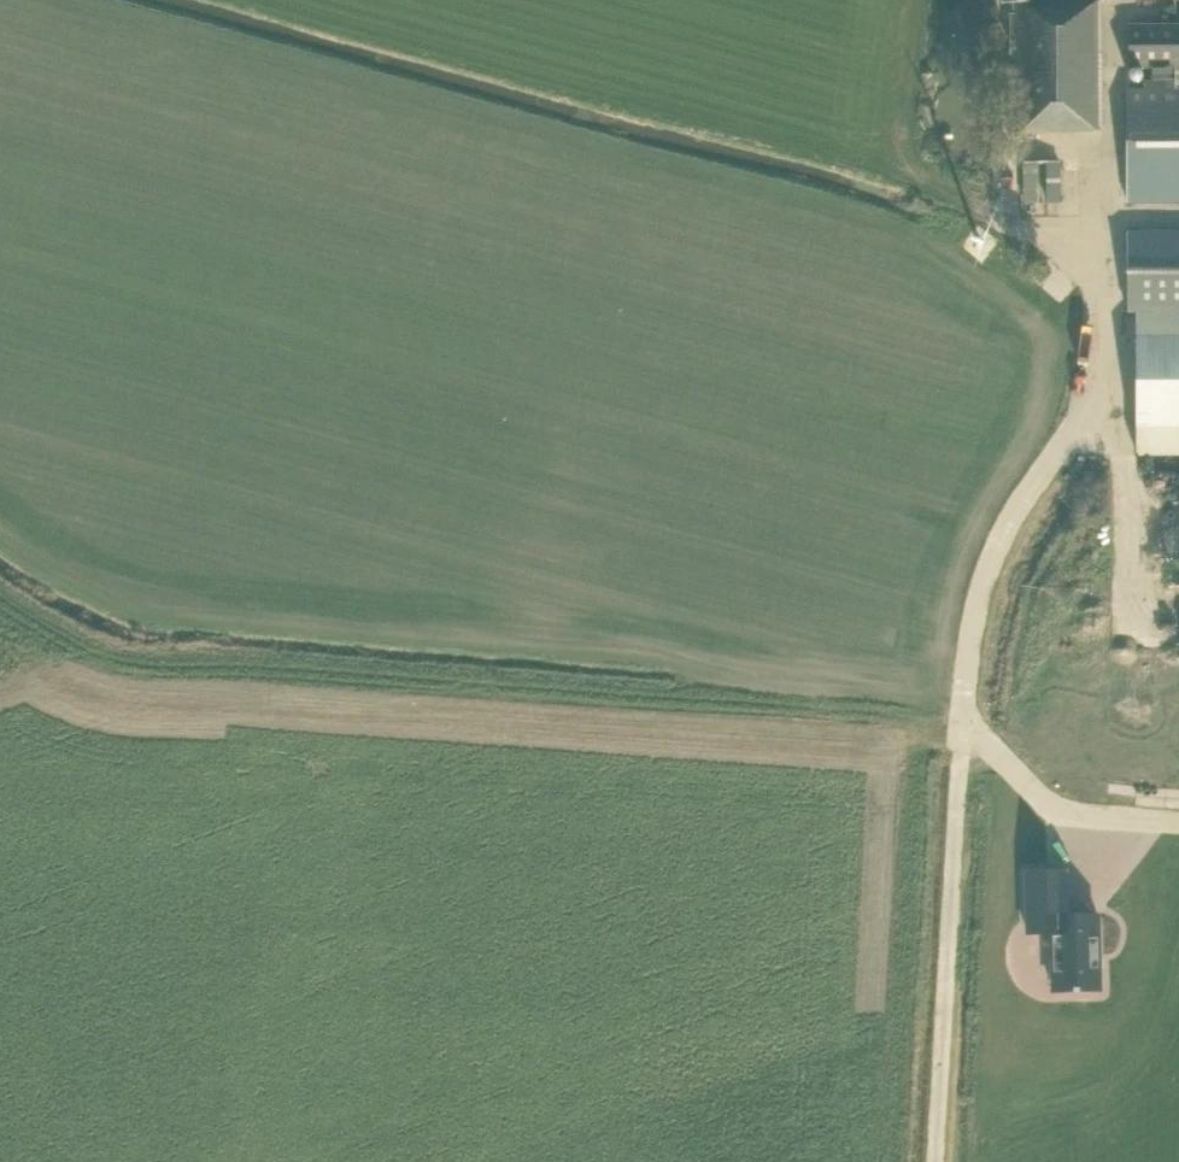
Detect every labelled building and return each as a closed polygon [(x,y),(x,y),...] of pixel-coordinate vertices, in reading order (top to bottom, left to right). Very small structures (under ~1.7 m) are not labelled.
[(1013,132),(1101,131),(1100,0),(1041,1),(1041,0),(1003,0),(1003,3),(1016,3),(1016,21),(1012,21),(1013,132)] [(1131,27),(1132,66),(1176,66),(1176,81),(1132,81),(1127,81),(1128,203),(1178,202),(1178,27),(1131,27)] [(1065,201),(1063,161),(1023,162),(1025,203),(1065,201)] [(1128,232),(1128,312),(1178,312),(1178,232),(1128,232)] [(1138,427),(1138,456),(1178,456),(1178,338),(1137,338),(1138,427)] [(1065,871),(1027,872),(1029,935),(1053,934),(1054,992),(1074,992),(1074,993),(1080,993),(1080,992),(1100,991),(1098,915),(1066,916),(1065,871)]
